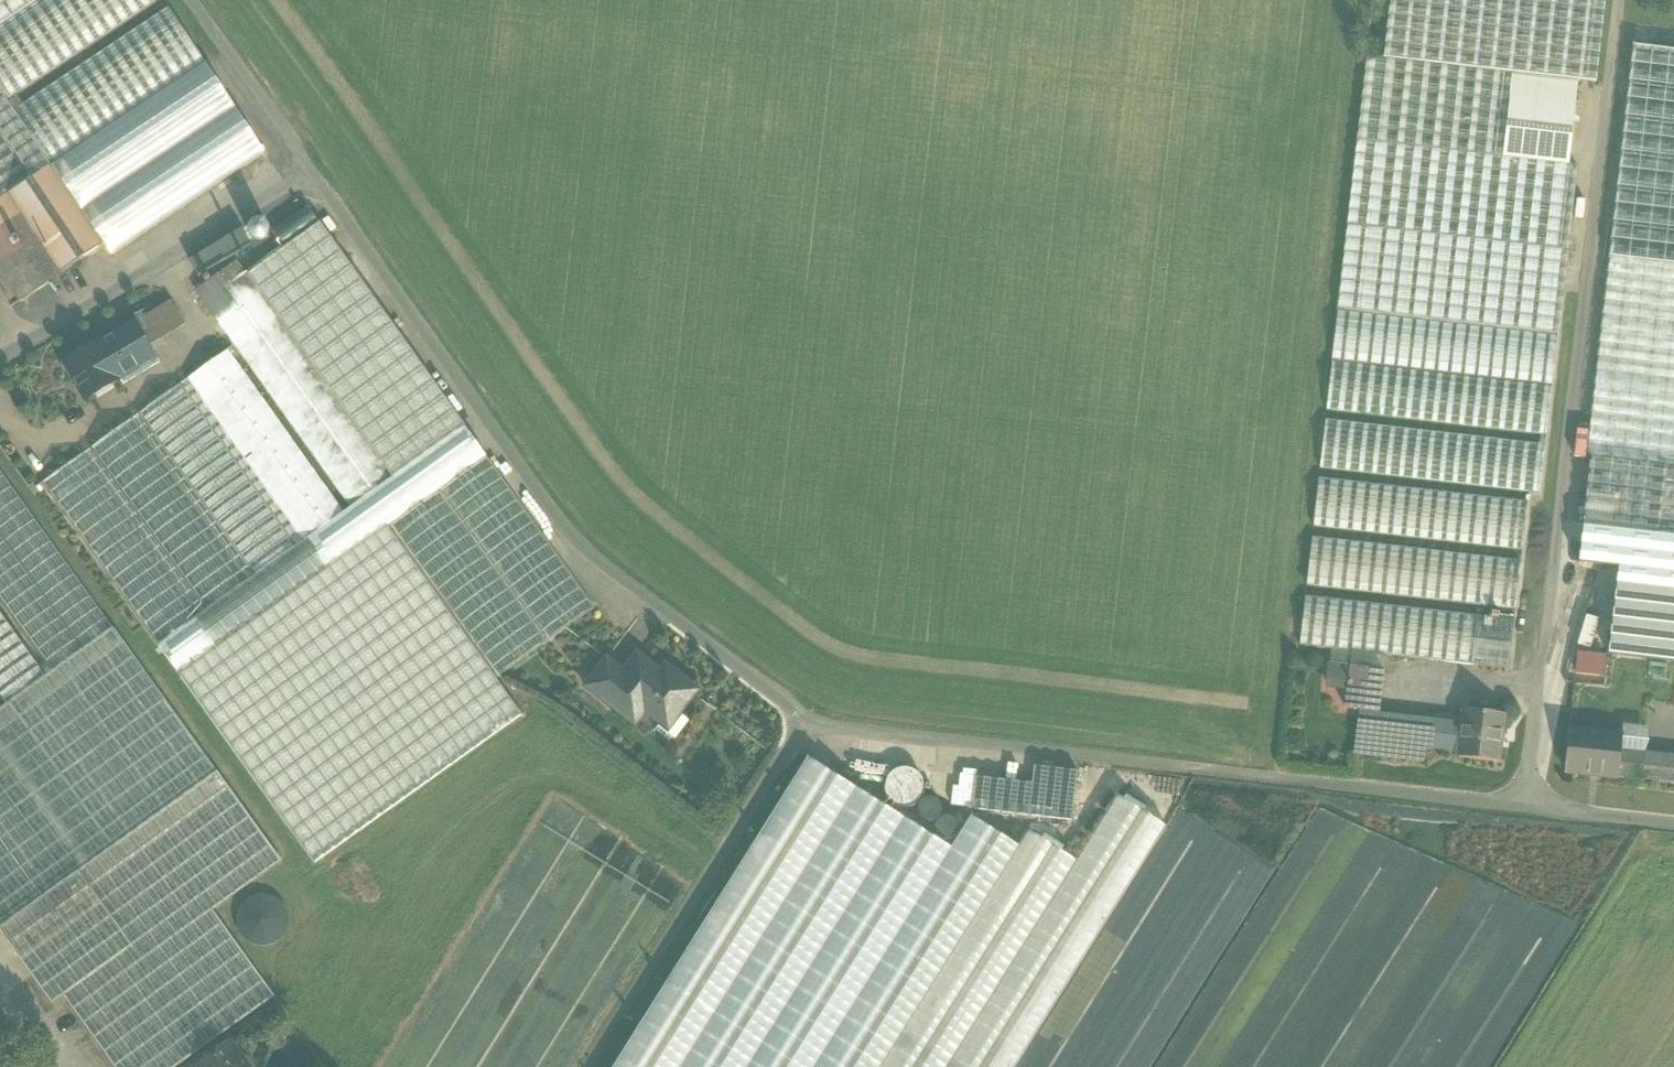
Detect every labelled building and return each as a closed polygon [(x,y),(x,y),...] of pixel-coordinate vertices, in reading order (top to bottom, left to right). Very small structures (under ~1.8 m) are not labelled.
[(21,100),(16,92),(161,0),(38,0),(0,25),(0,91),(50,167),(51,166),(205,63),(168,6),(21,100)] [(38,0),(0,0),(0,25),(38,0)] [(1384,59),(1512,73),(1512,75),(1578,82),(1578,81),(1596,83),(1605,0),(1390,0),(1384,59)] [(1634,45),(1609,258),(1673,266),(1673,50),(1634,45)] [(1384,59),(1367,57),(1357,141),(1502,158),(1512,75),(1512,73),(1384,59)] [(205,63),(51,166),(103,245),(103,246),(110,256),(265,153),(205,63)] [(1578,82),(1512,75),(1502,158),(1568,165),(1578,82)] [(0,131),(0,200),(32,179),(0,131)] [(1502,158),(1357,141),(1337,311),(1557,336),(1577,166),(1568,165),(1502,158)] [(51,166),(50,167),(32,179),(0,200),(0,227),(19,214),(60,275),(84,259),(83,258),(103,246),(103,245),(51,166)] [(19,214),(0,227),(0,273),(20,303),(49,283),(49,282),(60,275),(19,214)] [(323,223),(247,277),(391,482),(467,429),(323,223)] [(242,230),(190,261),(200,278),(252,246),(242,230)] [(1609,258),(1587,455),(1591,456),(1673,466),(1673,266),(1609,258)] [(247,277),(237,263),(196,292),(350,511),(391,482),(247,277)] [(171,301),(144,319),(159,341),(186,324),(171,301)] [(1557,336),(1337,311),(1325,411),(1547,437),(1557,336)] [(144,319),(101,347),(115,369),(151,346),(159,341),(144,319)] [(100,346),(67,367),(90,403),(123,382),(101,347),(100,346)] [(151,346),(115,369),(123,382),(126,386),(162,363),(151,346)] [(346,513),(232,351),(189,381),(303,543),(346,513)] [(294,549),(180,387),(140,415),(254,578),(294,549)] [(1546,445),(1324,419),(1318,470),(1540,496),(1546,445)] [(245,584),(131,421),(88,451),(203,614),(245,584)] [(390,527),(488,459),(467,429),(391,482),(350,511),(346,513),(303,543),(294,549),(254,578),(245,584),(203,614),(198,617),(156,646),(177,677),(390,527)] [(198,617),(84,454),(42,484),(156,646),(198,617)] [(1591,456),(1583,523),(1673,534),(1673,466),(1591,456)] [(488,459),(390,527),(496,679),(594,610),(488,459)] [(0,470),(0,599),(52,672),(113,628),(0,470)] [(1528,502),(1317,478),(1311,528),(1522,553),(1528,502)] [(1580,523),(1561,691),(1673,705),(1673,534),(1583,523),(1580,523)] [(390,527),(177,677),(310,864),(519,717),(493,681),(496,679),(390,527)] [(1521,563),(1310,538),(1305,586),(1515,611),(1521,563)] [(1304,596),(1298,647),(1331,651),(1385,658),(1508,673),(1514,620),(1501,619),(1501,616),(1494,615),(1493,619),(1304,596)] [(0,611),(0,699),(5,706),(47,676),(0,611)] [(217,773),(113,628),(52,672),(47,676),(5,706),(0,709),(0,929),(217,773)] [(1331,651),(1329,664),(1350,667),(1383,671),(1385,658),(1331,651)] [(673,681),(637,654),(624,671),(607,694),(608,695),(629,711),(634,704),(661,724),(656,730),(670,741),(687,719),(681,714),(699,690),(679,674),(673,681)] [(608,659),(587,687),(604,700),(608,695),(607,694),(624,671),(608,659)] [(1350,667),(1329,664),(1327,684),(1348,686),(1350,667)] [(1350,667),(1348,686),(1345,709),(1359,711),(1359,712),(1378,714),(1383,671),(1350,667)] [(1503,715),(1463,710),(1459,753),(1458,758),(1498,763),(1503,715)] [(1378,714),(1359,712),(1354,755),(1423,763),(1425,749),(1459,753),(1462,724),(1378,714)] [(1623,735),(1621,751),(1646,754),(1649,730),(1624,727),(1623,735)] [(1623,735),(1569,729),(1564,773),(1618,779),(1618,778),(1621,751),(1623,735)] [(1618,778),(1673,784),(1673,757),(1646,754),(1621,751),(1618,778)] [(614,1066),(681,1066),(855,789),(807,759),(614,1066)] [(1077,772),(1034,767),(1032,785),(1028,816),(1072,821),(1077,772)] [(0,929),(0,932),(53,1005),(64,997),(114,1066),(178,1066),(274,997),(213,911),(281,862),(218,773),(217,773),(0,929)] [(1032,785),(976,778),(972,810),(1028,816),(1032,785)] [(1019,848),(971,817),(951,849),(855,789),(681,1066),(882,1066),(1019,848)] [(248,897),(250,942),(284,941),(282,896),(248,897)] [(196,1066),(249,1066),(231,1042),(196,1066)]
